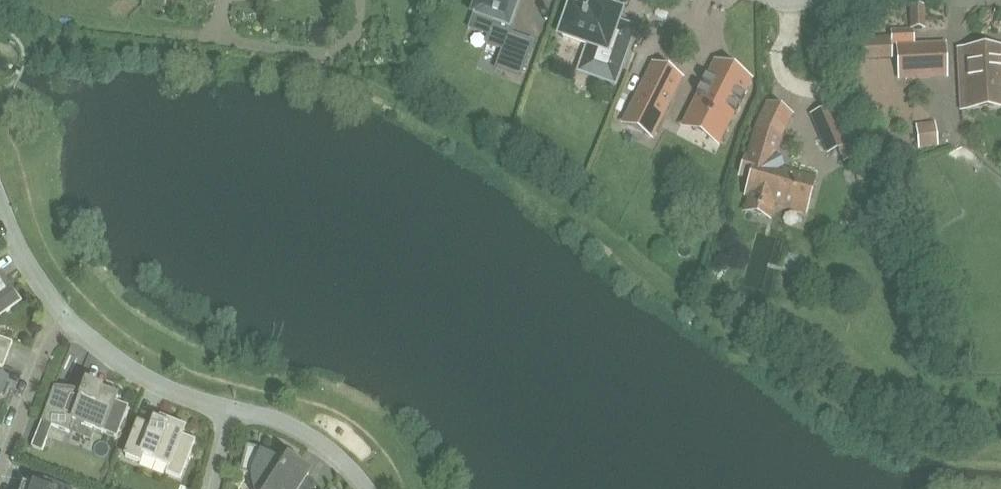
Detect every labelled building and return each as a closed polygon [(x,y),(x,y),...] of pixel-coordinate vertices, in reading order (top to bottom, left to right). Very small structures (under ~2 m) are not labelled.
[(477,18),(494,24),(486,45),(503,51),(496,70),(520,79),(533,43),(510,35),(512,29),(509,28),(519,0),(478,0),(473,15),(477,16),(477,18)] [(592,4),(591,7),(588,15),(570,9),(560,37),(588,47),(584,59),(619,72),(634,29),(617,23),(620,14),(592,4)] [(923,7),(912,7),(912,29),(924,29),(923,7)] [(891,38),(856,40),(858,60),(892,58),(891,38)] [(899,79),(947,76),(945,44),(897,47),(899,79)] [(962,109),(1000,108),(1000,50),(961,51),(962,109)] [(698,96),(688,116),(724,135),(734,114),(736,115),(736,114),(734,113),(736,109),(738,110),(739,109),(737,108),(739,104),(741,105),(742,103),(740,102),(742,98),(744,99),(744,98),(743,97),(751,81),(715,63),(707,79),(705,78),(704,80),(706,81),(705,84),(702,83),(702,85),(703,86),(701,90),(700,89),(699,90),(701,91),(699,95),(697,94),(696,95),(698,96)] [(673,96),(645,81),(624,123),(652,137),(673,96)] [(831,107),(813,115),(830,153),(848,145),(831,107)] [(749,198),(747,207),(756,209),(756,210),(762,211),(771,214),(773,205),(774,205),(774,204),(775,199),(793,204),(794,198),(795,198),(796,195),(810,199),(816,181),(780,170),(774,161),(781,138),(781,137),(781,136),(758,125),(756,128),(748,159),(745,158),(739,177),(750,180),(745,197),(749,198)] [(937,142),(934,125),(916,127),(918,145),(937,142)] [(21,303),(12,289),(8,291),(1,282),(0,283),(0,318),(21,303)] [(3,368),(12,343),(0,339),(0,367),(3,368)] [(55,390),(54,390),(41,423),(69,434),(74,422),(103,434),(104,432),(116,437),(127,410),(114,405),(115,403),(113,402),(114,399),(118,400),(119,399),(86,386),(81,401),(55,391),(55,390)] [(158,426),(154,425),(149,438),(135,433),(126,458),(140,463),(142,458),(168,468),(166,473),(181,479),(196,441),(182,436),(184,431),(160,421),(158,426)] [(43,453),(48,441),(36,436),(31,449),(43,453)] [(246,447),(240,475),(252,478),(252,484),(253,488),(301,488),(309,476),(289,463),(287,466),(265,457),(266,452),(246,447)] [(46,481),(41,488),(68,488),(46,481)]
